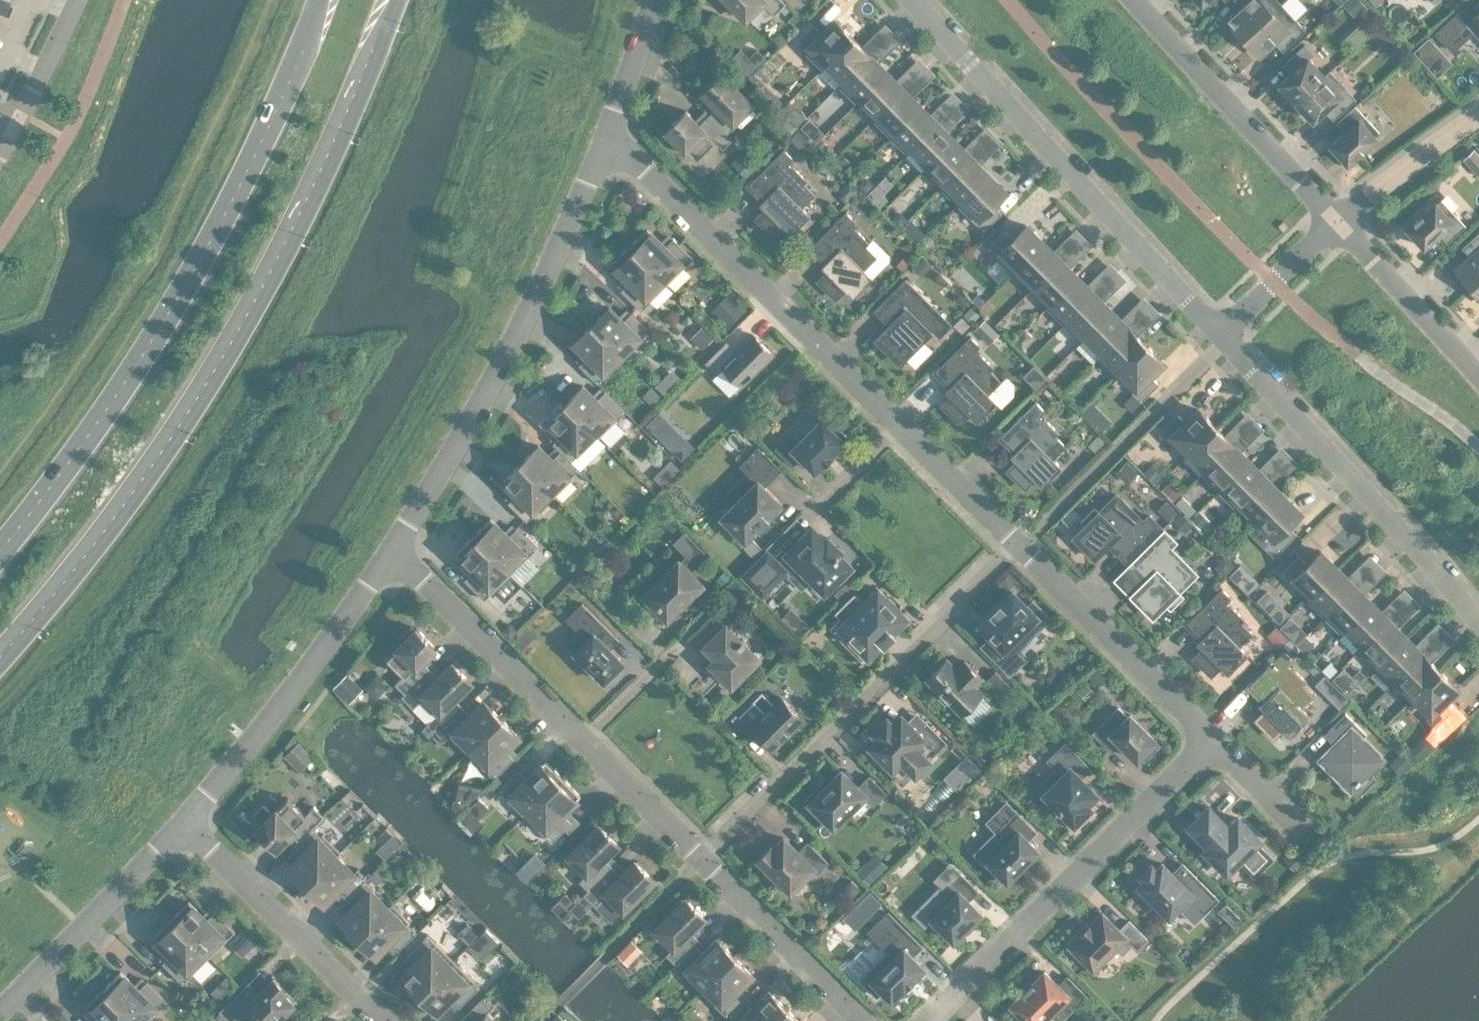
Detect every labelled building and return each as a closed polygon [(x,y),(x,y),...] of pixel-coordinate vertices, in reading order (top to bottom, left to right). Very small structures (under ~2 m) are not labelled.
[(728,7),(731,3),(746,18),(762,3),(774,15),(785,3),(782,0),(721,0),(728,7)] [(1244,38),(1281,4),(1278,0),(1235,0),(1242,8),(1228,21),(1244,38)] [(1346,2),(1357,15),(1366,6),(1361,0),(1348,0),(1346,2)] [(1281,4),(1244,38),(1259,56),(1274,42),(1282,51),(1306,30),(1281,4)] [(1478,34),(1478,12),(1471,20),(1461,10),(1436,33),(1452,51),(1475,30),(1478,34)] [(794,14),(789,19),(796,27),(802,21),(794,14)] [(810,46),(827,64),(853,38),(835,20),(823,33),(814,25),(796,42),(805,51),(810,46)] [(1384,25),(1376,32),(1379,36),(1387,29),(1384,25)] [(1429,37),(1413,51),(1427,66),(1443,52),(1429,37)] [(844,80),(844,81),(879,46),(873,41),(865,49),(853,38),(827,64),(828,64),(823,69),(839,85),(844,80)] [(1280,84),(1296,102),(1330,71),(1329,71),(1324,75),(1309,58),(1313,54),(1304,44),(1283,64),(1291,73),(1280,84)] [(844,81),(861,98),(887,72),(875,60),(884,52),(879,46),(844,81)] [(1330,71),(1296,102),(1313,120),(1325,110),(1333,119),(1355,99),(1330,71)] [(877,114),(878,115),(913,80),(907,75),(898,84),(887,72),(861,98),(862,98),(857,103),(872,119),(877,114)] [(717,106),(708,115),(726,133),(726,132),(735,123),(733,122),(751,104),(722,75),(704,93),(717,106)] [(878,115),(895,132),(921,106),(909,94),(918,86),(913,80),(878,115)] [(1376,138),(1375,136),(1379,132),(1355,105),(1337,122),(1345,131),(1330,145),(1348,164),(1376,138)] [(895,132),(912,149),(947,114),(941,109),(932,118),(921,106),(895,132)] [(726,133),(708,115),(699,124),(686,110),(668,129),(670,130),(666,134),(679,147),(683,143),(697,158),(715,140),(723,148),(733,139),(726,132),(726,133)] [(798,110),(789,119),(797,127),(806,118),(798,110)] [(928,165),(929,166),(955,140),(943,128),(952,120),(947,114),(912,149),(913,149),(907,154),(923,170),(928,165)] [(788,120),(778,130),(786,137),(795,127),(788,120)] [(797,129),(789,139),(801,150),(809,141),(797,129)] [(821,137),(814,145),(820,151),(827,143),(821,137)] [(929,166),(946,183),(980,148),(975,143),(966,152),(955,140),(929,166)] [(946,183),(963,200),(988,174),(977,162),(986,154),(980,148),(946,183)] [(1463,159),(1478,177),(1478,154),(1474,148),(1463,159)] [(784,149),(749,183),(759,193),(760,192),(766,198),(762,201),(768,207),(756,219),(774,236),(785,225),(793,233),(810,216),(802,208),(815,195),(804,184),(807,180),(792,166),(791,167),(789,164),(794,159),(784,149)] [(742,151),(730,164),(747,180),(759,167),(742,151)] [(842,152),(833,161),(842,170),(851,161),(842,152)] [(988,174),(963,200),(980,217),(975,222),(984,231),(1002,213),(993,204),(1006,192),(988,174)] [(866,177),(858,185),(866,192),(874,184),(866,177)] [(850,181),(840,190),(840,198),(845,203),(859,190),(850,181)] [(874,188),(868,194),(875,202),(878,199),(877,192),(874,188)] [(1439,234),(1447,243),(1466,226),(1441,199),(1437,203),(1435,202),(1407,228),(1424,247),(1439,234)] [(900,211),(892,219),(899,227),(907,219),(900,211)] [(846,212),(816,242),(812,246),(821,256),(823,255),(828,260),(824,264),(830,269),(818,281),(836,298),(847,287),(855,295),(872,278),(864,270),(877,257),(866,246),(869,243),(855,228),(853,229),(851,227),(856,222),(846,212)] [(911,220),(902,228),(910,235),(918,227),(911,220)] [(1001,251),(1018,268),(1044,243),(1026,225),(1014,238),(1005,229),(987,247),(996,256),(1001,251)] [(647,228),(630,246),(667,284),(694,258),(673,237),(665,246),(647,228)] [(1472,287),(1478,280),(1478,232),(1462,247),(1470,256),(1456,270),(1472,287)] [(1014,274),(1030,290),(1070,251),(1064,246),(1056,255),(1044,243),(1018,268),(1019,269),(1014,274)] [(667,284),(630,246),(612,264),(630,281),(621,290),(641,310),(667,284)] [(1037,287),(1052,302),(1078,277),(1066,265),(1075,257),(1070,251),(1030,290),(1032,292),(1037,287)] [(904,257),(896,265),(901,271),(910,263),(904,257)] [(923,257),(912,267),(921,276),(932,266),(923,257)] [(1065,325),(1070,320),(1069,319),(1104,285),(1098,280),(1089,289),(1078,277),(1052,302),(1047,307),(1065,325)] [(950,325),(906,280),(876,310),(891,325),(877,339),(900,362),(933,329),(939,335),(950,325)] [(1069,319),(1070,320),(1086,336),(1112,311),(1100,299),(1109,290),(1104,285),(1069,319)] [(729,292),(711,311),(729,328),(747,309),(729,292)] [(610,307),(592,325),(621,354),(638,337),(641,339),(650,331),(631,312),(623,321),(610,307)] [(972,307),(964,315),(972,323),(980,315),(972,307)] [(1086,336),(1102,353),(1103,353),(1138,319),(1132,314),(1123,322),(1112,311),(1086,336)] [(1115,376),(1121,371),(1120,370),(1146,345),(1134,333),(1143,324),(1138,319),(1103,353),(1102,353),(1097,358),(1115,376)] [(985,320),(975,330),(989,344),(999,333),(985,320)] [(621,354),(592,325),(574,342),(588,356),(579,364),(597,383),(606,374),(604,372),(621,354)] [(703,326),(691,338),(703,350),(715,337),(703,326)] [(773,354),(753,334),(736,352),(726,342),(707,362),(717,372),(723,366),(742,385),(773,354)] [(970,336),(936,370),(946,380),(947,379),(952,384),(948,388),(954,394),(943,405),(960,423),(971,411),(979,419),(996,403),(988,394),(1001,382),(990,371),(993,367),(979,353),(978,354),(975,351),(980,346),(970,336)] [(1120,370),(1121,371),(1137,388),(1132,393),(1133,394),(1141,401),(1141,402),(1159,384),(1150,375),(1163,362),(1146,345),(1120,370)] [(664,377),(656,386),(665,394),(673,386),(664,377)] [(583,386),(566,403),(595,433),(594,433),(598,438),(625,411),(605,391),(597,399),(583,386)] [(652,386),(642,396),(652,406),(662,396),(652,386)] [(1133,394),(1124,403),(1131,411),(1141,401),(1133,394)] [(1035,401),(1001,436),(1011,446),(1012,444),(1017,450),(1013,454),(1019,459),(1007,471),(1025,488),(1036,477),(1044,485),(1061,468),(1053,460),(1066,447),(1055,436),(1058,433),(1044,418),(1043,419),(1040,416),(1045,411),(1035,401)] [(1091,401),(1082,409),(1102,430),(1111,422),(1091,401)] [(553,443),(560,450),(571,461),(580,452),(578,450),(594,433),(595,433),(566,403),(548,421),(561,434),(553,443)] [(1185,457),(1190,452),(1215,427),(1198,409),(1185,422),(1176,413),(1158,431),(1185,457)] [(660,412),(647,425),(656,434),(669,421),(660,412)] [(822,418),(800,440),(791,432),(775,448),(792,465),(801,457),(815,471),(823,462),(824,463),(832,455),(832,454),(848,438),(835,425),(832,429),(822,418)] [(1190,452),(1207,469),(1241,435),(1236,429),(1227,438),(1215,427),(1190,452)] [(1099,434),(1088,445),(1095,452),(1107,441),(1099,434)] [(1201,474),(1218,491),(1249,461),(1238,449),(1247,440),(1241,435),(1207,469),(1201,474)] [(683,436),(671,449),(682,460),(694,447),(683,436)] [(539,445),(521,463),(550,492),(550,493),(554,497),(572,479),(570,477),(579,468),(571,461),(560,450),(552,459),(539,445)] [(764,485),(779,470),(758,448),(742,465),(757,480),(721,516),(745,540),(759,526),(761,528),(770,519),(768,517),(782,504),(764,485)] [(670,460),(665,465),(675,474),(680,469),(670,460)] [(1235,508),(1240,503),(1275,469),(1270,463),(1261,472),(1249,461),(1218,491),(1235,508)] [(550,492),(521,463),(503,480),(517,494),(508,502),(526,521),(535,512),(533,509),(550,493),(550,492)] [(1152,463),(1144,472),(1156,483),(1164,475),(1152,463)] [(1240,503),(1257,520),(1283,495),(1272,483),(1280,474),(1275,469),(1240,503)] [(1170,481),(1161,489),(1173,501),(1181,493),(1170,481)] [(1140,518),(1116,495),(1101,510),(1104,513),(1101,515),(1094,508),(1083,520),(1087,524),(1074,537),(1095,558),(1110,543),(1116,548),(1114,550),(1125,560),(1159,526),(1149,516),(1141,523),(1138,520),(1140,518)] [(1283,495),(1257,520),(1275,538),(1269,543),(1278,552),(1296,534),(1288,525),(1301,512),(1283,495)] [(1182,496),(1175,503),(1185,513),(1192,506),(1182,496)] [(1166,501),(1158,509),(1168,520),(1177,511),(1166,501)] [(1200,511),(1191,520),(1200,528),(1209,519),(1200,511)] [(1180,513),(1173,521),(1184,532),(1192,524),(1180,513)] [(490,518),(473,536),(511,574),(537,548),(517,527),(508,536),(490,518)] [(744,575),(762,594),(787,569),(791,574),(789,576),(802,588),(812,578),(825,591),(837,579),(840,582),(854,568),(840,555),(838,553),(840,550),(836,547),(835,548),(829,543),(831,541),(827,537),(825,540),(812,527),(787,553),(788,554),(779,563),(767,552),(744,575)] [(1165,532),(1130,566),(1141,576),(1142,574),(1148,580),(1132,595),(1153,616),(1166,603),(1170,607),(1182,596),(1175,589),(1178,586),(1181,589),(1196,574),(1172,550),(1170,552),(1167,549),(1175,542),(1165,532)] [(694,563),(704,553),(685,533),(675,543),(687,555),(680,562),(679,561),(645,595),(668,618),(701,584),(687,569),(694,562),(694,563)] [(511,574),(473,536),(455,553),(473,571),(464,579),(484,600),(511,574)] [(752,538),(743,547),(754,558),(763,549),(752,538)] [(1295,577),(1312,594),(1312,595),(1338,569),(1321,551),(1307,564),(1299,556),(1281,573),(1290,582),(1295,577)] [(1306,599),(1324,617),(1364,577),(1358,572),(1350,580),(1338,569),(1312,595),(1312,594),(1306,599)] [(724,571),(715,580),(721,586),(730,577),(724,571)] [(1253,577),(1242,588),(1247,594),(1259,582),(1253,577)] [(1341,634),(1347,629),(1346,629),(1372,603),(1360,591),(1369,582),(1364,577),(1324,617),(1341,634)] [(746,592),(734,580),(719,595),(731,607),(746,592)] [(854,593),(834,612),(839,617),(829,627),(862,661),(906,617),(878,588),(864,603),(854,593)] [(1222,588),(1187,623),(1197,632),(1198,631),(1204,636),(1200,641),(1205,646),(1194,658),(1211,675),(1222,664),(1231,672),(1248,655),(1240,647),(1253,634),(1242,623),(1245,619),(1230,605),(1229,606),(1226,603),(1231,598),(1222,588)] [(985,649),(1010,674),(1027,657),(1011,641),(1025,627),(1033,635),(1050,618),(1033,601),(1027,606),(1013,592),(1001,604),(992,612),(993,613),(981,625),(995,639),(985,649)] [(615,636),(582,603),(566,619),(587,639),(574,652),(604,681),(623,662),(607,645),(615,636)] [(1347,629),(1363,645),(1363,646),(1398,611),(1392,606),(1383,614),(1372,603),(1346,629),(1347,629)] [(1280,604),(1270,613),(1279,623),(1289,613),(1280,604)] [(762,614),(770,622),(775,618),(766,609),(762,614)] [(719,611),(691,639),(714,661),(711,664),(732,684),(758,658),(743,643),(745,642),(742,639),(741,640),(730,629),(733,626),(719,611)] [(1375,668),(1381,663),(1380,663),(1406,637),(1394,625),(1403,616),(1398,611),(1363,646),(1363,645),(1357,650),(1375,668)] [(803,620),(794,630),(798,635),(808,625),(803,620)] [(510,622),(502,631),(510,639),(518,631),(510,622)] [(395,683),(404,693),(405,693),(430,668),(421,659),(435,646),(417,628),(415,630),(411,626),(399,639),(402,642),(387,657),(404,674),(395,683)] [(527,626),(513,641),(522,650),(536,635),(527,626)] [(1276,626),(1267,635),(1279,647),(1288,638),(1276,626)] [(1299,626),(1289,637),(1297,644),(1307,634),(1299,626)] [(1380,663),(1381,663),(1397,679),(1432,645),(1426,640),(1417,648),(1406,637),(1380,663)] [(1397,679),(1414,696),(1440,671),(1428,659),(1437,650),(1432,645),(1397,679)] [(1284,650),(1249,685),(1259,695),(1260,693),(1266,699),(1262,703),(1267,709),(1256,720),(1273,737),(1285,726),(1293,734),(1310,717),(1302,709),(1315,696),(1304,685),(1307,682),(1292,667),(1291,668),(1288,666),(1293,660),(1284,650)] [(940,692),(937,696),(945,704),(949,701),(962,715),(982,695),(974,687),(983,678),(968,664),(960,672),(946,659),(926,679),(940,692)] [(1330,662),(1323,669),(1331,677),(1338,670),(1330,662)] [(405,693),(404,693),(401,697),(413,709),(420,701),(436,716),(470,682),(452,664),(439,677),(430,668),(405,693)] [(1344,667),(1332,679),(1347,693),(1365,675),(1359,669),(1352,676),(1344,667)] [(1097,668),(1088,676),(1099,687),(1107,679),(1097,668)] [(985,681),(1002,698),(1012,688),(995,671),(985,681)] [(1440,671),(1414,696),(1431,714),(1426,719),(1435,728),(1453,710),(1444,701),(1457,688),(1440,671)] [(347,673),(334,687),(349,702),(363,688),(347,673)] [(750,727),(773,749),(803,719),(780,697),(773,704),(762,693),(753,701),(765,712),(750,727)] [(450,735),(467,752),(501,718),(484,701),(470,714),(462,705),(443,724),(452,732),(450,735)] [(1112,751),(1120,742),(1138,760),(1142,756),(1144,758),(1155,748),(1152,745),(1156,741),(1130,715),(1128,717),(1118,708),(1094,732),(1112,751)] [(1366,733),(1345,713),(1328,730),(1339,741),(1320,760),(1336,775),(1334,778),(1347,791),(1349,788),(1351,790),(1382,759),(1361,738),(1366,733)] [(893,723),(887,718),(873,732),(875,734),(863,746),(879,762),(882,758),(893,769),(901,760),(915,774),(930,760),(928,759),(945,742),(922,718),(913,727),(901,715),(893,723)] [(501,718),(467,752),(485,770),(487,768),(495,776),(514,758),(505,749),(519,736),(501,718)] [(299,741),(284,755),(299,771),(314,757),(299,741)] [(1090,768),(1069,747),(1051,764),(1063,776),(1045,794),(1048,796),(1044,800),(1053,810),(1057,806),(1074,823),(1077,820),(1080,823),(1089,813),(1087,810),(1089,807),(1086,804),(1096,794),(1080,778),(1090,768)] [(1401,753),(1390,764),(1401,775),(1412,763),(1401,753)] [(967,755),(954,767),(969,782),(981,770),(967,755)] [(499,790),(525,816),(563,778),(545,760),(528,778),(519,769),(499,790)] [(818,817),(821,813),(833,825),(864,795),(874,805),(886,793),(869,776),(858,787),(842,771),(822,791),(818,787),(803,802),(818,817)] [(563,778),(525,816),(551,842),(571,822),(563,813),(580,795),(563,778)] [(459,783),(456,799),(469,801),(484,787),(459,783)] [(290,832),(299,841),(312,827),(313,827),(324,816),(314,806),(305,815),(288,798),(258,827),(276,845),(290,832)] [(479,798),(469,808),(479,818),(489,808),(479,798)] [(1210,846),(1206,850),(1227,872),(1239,860),(1254,875),(1271,858),(1256,843),(1259,839),(1238,818),(1228,827),(1209,807),(1190,826),(1210,846)] [(1037,831),(1019,813),(1010,822),(1018,831),(1004,845),(1001,841),(988,854),(992,857),(987,861),(1007,881),(1039,850),(1029,840),(1037,831)] [(579,881),(588,889),(589,890),(613,866),(604,857),(617,844),(599,826),(566,858),(584,876),(579,881)] [(289,867),(307,885),(336,855),(337,856),(341,852),(323,834),(321,836),(313,827),(312,827),(299,841),(294,845),(303,854),(289,867)] [(812,868),(817,873),(827,862),(807,842),(798,852),(784,838),(772,849),(770,846),(758,858),(774,873),(770,878),(783,890),(787,886),(790,890),(812,868)] [(406,848),(402,852),(408,857),(412,853),(406,848)] [(1293,854),(1285,861),(1295,871),(1303,864),(1293,854)] [(337,889),(346,897),(364,879),(366,877),(358,868),(353,873),(337,856),(336,855),(307,885),(324,902),(337,889)] [(526,861),(516,872),(526,883),(546,863),(538,856),(529,864),(526,861)] [(589,890),(588,889),(584,894),(596,906),(608,894),(623,909),(638,894),(642,898),(654,885),(651,882),(653,880),(635,862),(621,875),(613,866),(589,890)] [(1139,886),(1147,893),(1143,896),(1155,908),(1158,905),(1169,916),(1187,898),(1203,914),(1217,899),(1182,864),(1172,873),(1162,863),(1156,869),(1151,864),(1141,875),(1145,880),(1139,886)] [(931,918),(954,941),(982,913),(969,900),(978,891),(959,872),(942,889),(951,898),(931,918)] [(341,919),(359,937),(388,908),(388,907),(371,890),(373,888),(368,883),(364,879),(346,897),(354,906),(341,919)] [(561,897),(551,907),(560,917),(570,906),(561,897)] [(675,964),(677,962),(695,944),(703,935),(694,926),(704,917),(686,899),(684,901),(680,898),(667,910),(671,914),(656,928),(674,946),(666,954),(675,964)] [(578,899),(570,907),(579,917),(587,909),(578,899)] [(861,899),(852,908),(864,920),(873,912),(861,899)] [(189,901),(171,919),(209,957),(235,931),(215,911),(206,919),(189,901)] [(388,908),(359,937),(376,954),(389,941),(398,950),(416,932),(408,923),(410,921),(392,903),(388,907),(388,908)] [(1226,904),(1218,912),(1234,926),(1241,919),(1226,904)] [(888,952),(860,979),(877,996),(882,990),(891,999),(906,985),(907,985),(916,977),(915,976),(924,967),(912,956),(922,946),(888,912),(868,931),(888,952)] [(1069,946),(1094,970),(1116,948),(1122,954),(1131,945),(1136,950),(1147,939),(1129,921),(1119,930),(1102,913),(1081,934),(1077,933),(1070,939),(1071,944),(1069,946)] [(209,957),(171,919),(154,936),(171,954),(162,963),(183,983),(209,957)] [(808,923),(803,927),(812,936),(820,927),(816,923),(808,923)] [(245,928),(233,939),(244,950),(255,938),(245,928)] [(486,929),(469,946),(481,958),(498,941),(486,929)] [(398,980),(416,998),(454,960),(428,934),(407,954),(416,963),(398,980)] [(683,973),(701,990),(734,956),(717,939),(703,952),(695,944),(677,962),(685,971),(683,973)] [(625,945),(617,953),(628,964),(636,956),(625,945)] [(727,1016),(729,1014),(747,996),(738,987),(752,974),(734,956),(701,990),(727,1016)] [(454,960),(416,998),(433,1015),(451,998),(459,1006),(480,986),(454,960)] [(103,989),(135,1020),(147,1020),(167,1001),(147,980),(138,989),(121,971),(103,989)] [(1028,1020),(1041,1020),(1060,1002),(1069,1012),(1086,995),(1067,977),(1058,985),(1044,972),(1033,983),(1023,992),(1023,993),(1012,1004),(1028,1020)] [(294,1003),(283,993),(286,990),(274,978),(254,998),(244,988),(221,1011),(231,1020),(276,1020),(294,1003)] [(103,989),(86,1006),(100,1020),(135,1020),(103,989)] [(740,1020),(774,1020),(786,1009),(769,991),(755,1004),(747,996),(729,1014),(735,1020),(739,1020),(740,1020)] [(486,1012),(494,1004),(485,995),(461,1019),(463,1020),(495,1020),(486,1012)] [(786,1009),(774,1020),(799,1020),(786,1009)] [(551,1019),(553,1020),(565,1020),(557,1013),(551,1019)]
